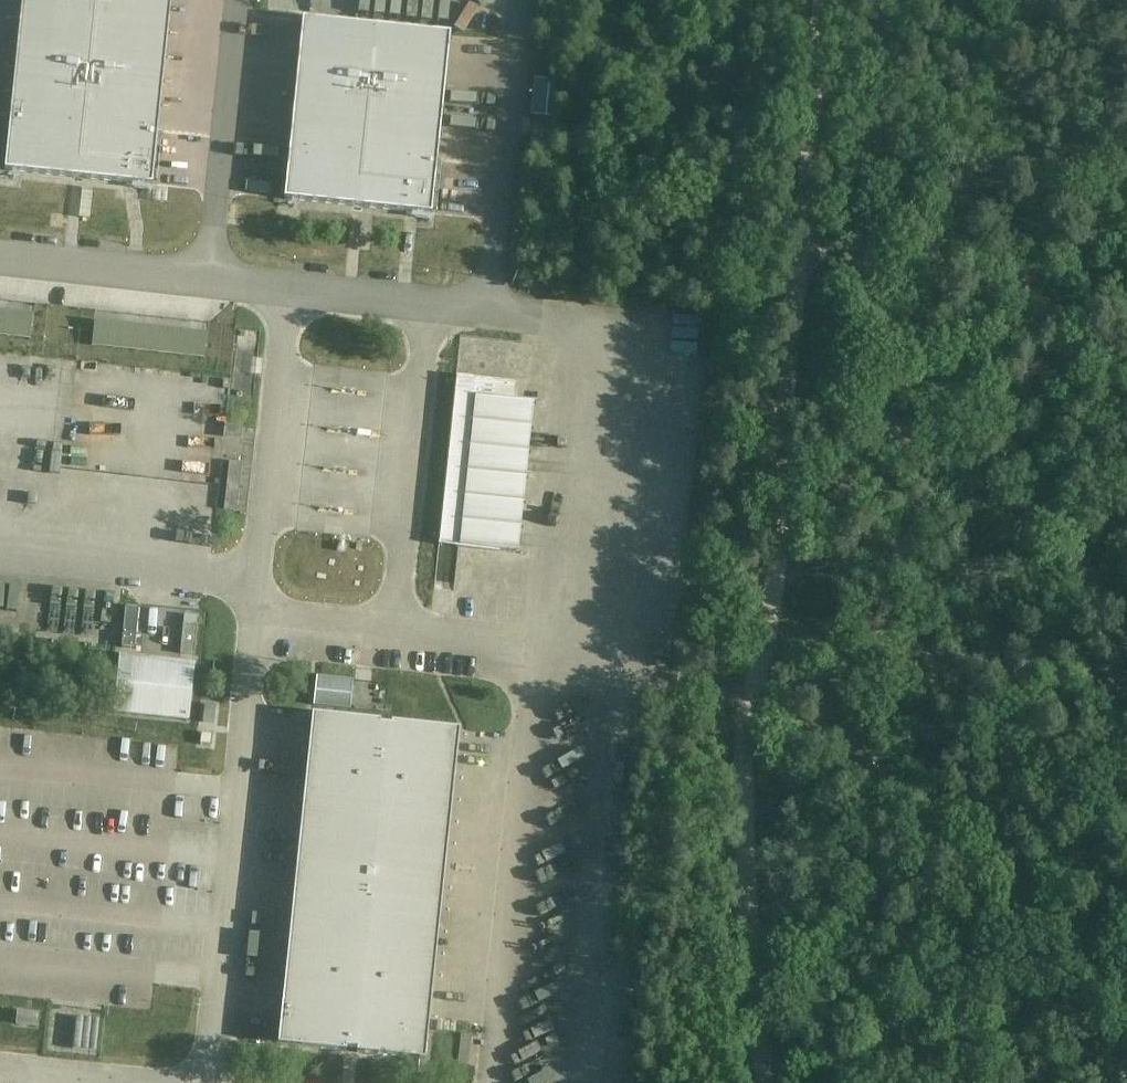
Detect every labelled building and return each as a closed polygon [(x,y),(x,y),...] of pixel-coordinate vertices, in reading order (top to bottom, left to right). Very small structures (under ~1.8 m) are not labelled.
[(158,130),(171,0),(22,0),(5,170),(152,186),(153,183),(158,130)] [(284,199),(363,207),(432,214),(450,34),(303,19),(284,199)] [(79,215),(82,215),(90,216),(93,189),(82,188),(79,215)] [(0,311),(0,335),(31,338),(33,315),(0,311)] [(208,334),(94,322),(92,345),(205,357),(208,334)] [(224,510),(237,512),(242,463),(229,462),(224,510)] [(126,606),(122,647),(135,649),(139,608),(126,606)] [(183,623),(180,654),(182,654),(194,655),(197,624),(183,623)] [(194,664),(121,656),(115,713),(188,720),(194,664)] [(351,709),(354,680),(317,676),(314,705),(351,709)] [(205,704),(203,722),(214,723),(216,706),(205,704)] [(313,714),(312,716),(278,1044),(346,1051),(347,1047),(357,1048),(357,1053),(425,1060),(460,729),(392,722),(391,725),(380,724),(381,721),(313,714)] [(202,734),(200,745),(211,747),(213,736),(202,734)] [(15,1023),(37,1025),(38,1012),(16,1010),(15,1023)]
